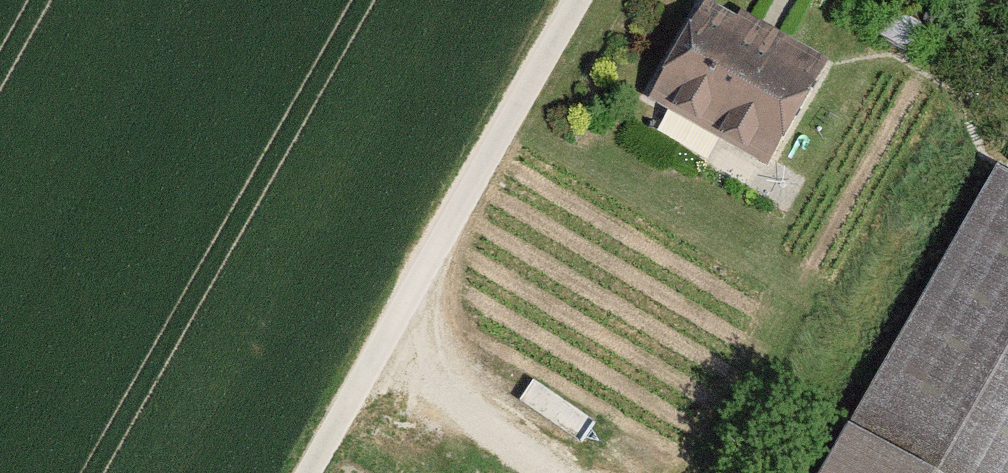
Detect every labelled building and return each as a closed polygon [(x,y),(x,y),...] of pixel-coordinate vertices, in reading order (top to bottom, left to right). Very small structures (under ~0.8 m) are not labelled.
[(705,2),(650,97),(767,163),(824,63),(738,14),(735,19),(705,2)] [(997,174),(825,472),(1007,472),(1007,180),(997,174)]
